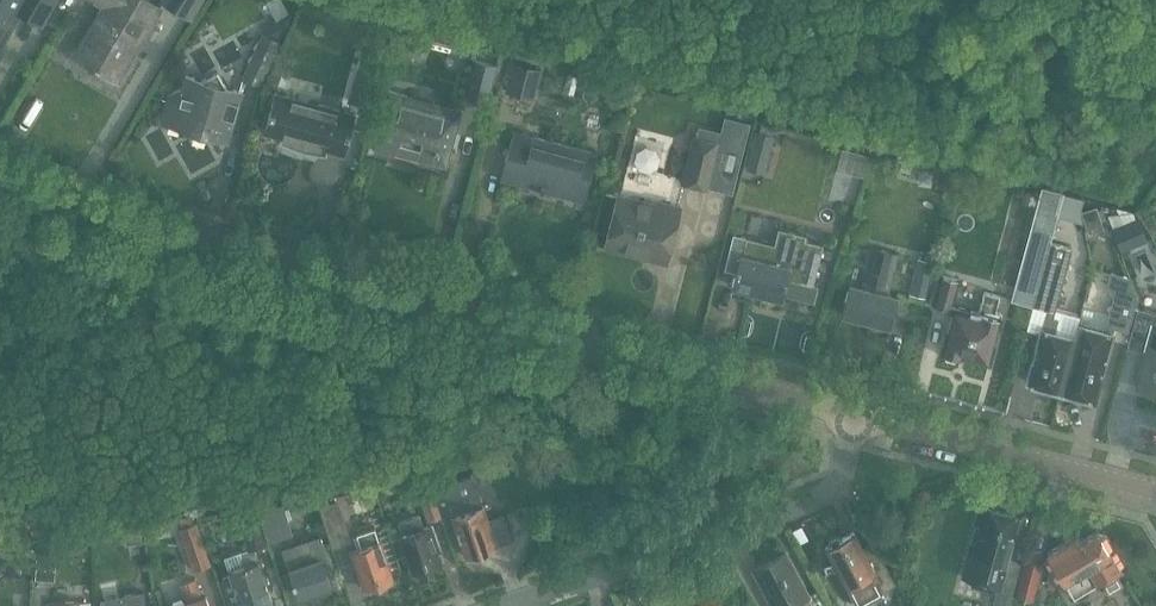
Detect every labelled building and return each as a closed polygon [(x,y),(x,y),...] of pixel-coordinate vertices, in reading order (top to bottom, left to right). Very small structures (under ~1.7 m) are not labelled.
[(31,10),(37,0),(0,0),(0,45),(2,46),(24,6),(31,10)] [(31,10),(45,19),(56,0),(37,0),(31,10)] [(119,79),(162,7),(150,0),(100,0),(107,4),(77,54),(119,79)] [(161,1),(192,19),(203,0),(162,0),(161,1)] [(263,81),(281,41),(287,26),(272,20),(266,34),(263,33),(261,39),(256,44),(257,47),(254,53),(249,58),(252,59),(245,76),(263,81)] [(499,65),(473,58),(463,94),(489,101),(499,65)] [(542,68),(514,61),(506,91),(534,98),(542,68)] [(220,138),(230,140),(242,89),(226,85),(217,70),(202,78),(185,74),(183,87),(168,94),(162,121),(183,126),(185,123),(198,143),(217,133),(220,138)] [(443,131),(453,134),(459,113),(429,105),(428,109),(404,102),(406,94),(389,90),(383,115),(396,118),(388,146),(435,159),(443,131)] [(264,138),(280,141),(279,147),(302,154),(327,156),(328,150),(344,154),(352,113),(272,97),(264,138)] [(723,134),(722,136),(747,142),(751,124),(727,118),(723,134)] [(502,178),(561,193),(583,199),(596,150),(515,129),(502,178)] [(756,131),(747,168),(765,172),(774,135),(756,131)] [(695,137),(684,182),(710,189),(721,143),(695,137)] [(938,173),(936,187),(953,191),(956,177),(938,173)] [(1061,200),(1033,194),(1025,231),(1053,237),(1061,200)] [(1083,199),(1064,194),(1060,212),(1066,213),(1073,210),(1074,207),(1081,209),(1083,199)] [(606,245),(666,261),(681,208),(662,203),(661,207),(619,195),(606,245)] [(1088,233),(1104,228),(1097,206),(1081,211),(1088,233)] [(1139,218),(1112,229),(1122,251),(1148,239),(1139,218)] [(742,252),(734,284),(784,296),(788,280),(813,286),(823,244),(805,239),(806,235),(778,228),(774,244),(770,259),(742,252)] [(1106,307),(1109,311),(1109,312),(1084,304),(1080,316),(1055,308),(1058,297),(1063,295),(1060,290),(1062,281),(1067,278),(1065,274),(1068,260),(1072,246),(1050,240),(1046,254),(1032,305),(1047,309),(1042,325),(1040,325),(1024,380),(1094,399),(1113,330),(1114,327),(1128,331),(1137,297),(1129,277),(1110,272),(1107,283),(1113,297),(1111,304),(1106,307)] [(843,311),(891,324),(899,294),(890,292),(901,252),(870,244),(865,264),(868,265),(863,285),(851,282),(843,311)] [(920,264),(913,292),(927,295),(934,268),(920,264)] [(979,309),(953,303),(959,278),(942,274),(935,301),(953,306),(943,348),(990,360),(1002,311),(996,309),(1000,294),(984,290),(979,309)] [(1129,346),(1146,351),(1137,386),(1155,391),(1155,328),(1153,327),(1155,314),(1155,313),(1139,308),(1129,346)] [(492,550),(493,547),(497,546),(511,541),(502,515),(488,519),(484,506),(473,474),(433,487),(442,514),(452,511),(466,555),(480,551),(482,553),(492,550)] [(419,492),(428,519),(442,514),(433,487),(419,492)] [(332,547),(351,541),(337,500),(319,506),(332,547)] [(285,505),(259,509),(261,517),(270,542),(294,534),(285,505)] [(966,578),(998,585),(992,604),(999,605),(1008,605),(1012,595),(1021,563),(1005,559),(1012,535),(1010,534),(1015,515),(982,507),(977,526),(975,526),(972,539),(973,539),(970,554),(972,554),(966,578)] [(247,548),(267,543),(257,510),(238,516),(247,548)] [(442,551),(433,525),(425,527),(422,516),(401,523),(404,534),(402,535),(415,572),(442,563),(439,552),(442,551)] [(23,521),(10,531),(20,544),(33,534),(23,521)] [(197,568),(214,563),(201,523),(185,528),(197,568)] [(160,524),(147,526),(148,538),(161,537),(160,524)] [(142,527),(125,529),(127,546),(144,544),(142,527)] [(353,549),(366,589),(381,584),(393,580),(376,527),(357,533),(361,547),(353,549)] [(873,541),(862,547),(853,531),(842,538),(836,536),(829,540),(828,546),(826,547),(858,605),(862,605),(881,596),(879,593),(896,584),(873,541)] [(1101,581),(1107,592),(1121,584),(1115,573),(1119,571),(1107,549),(1108,542),(1104,534),(1097,533),(1096,531),(1080,540),(1077,535),(1047,551),(1073,597),(1101,581)] [(323,536),(285,548),(300,596),(332,586),(325,563),(331,561),(323,536)] [(223,577),(232,605),(235,605),(242,604),(243,605),(272,605),(275,605),(268,583),(269,583),(266,572),(264,573),(260,560),(258,561),(255,552),(243,556),(241,552),(227,556),(233,574),(223,577)] [(37,578),(56,579),(57,555),(38,554),(37,578)] [(785,554),(755,570),(774,605),(813,605),(808,596),(785,554)] [(1016,596),(1032,600),(1042,563),(1026,559),(1016,596)] [(160,588),(163,605),(212,605),(202,576),(160,588)] [(101,599),(102,605),(146,605),(142,591),(101,599)]
